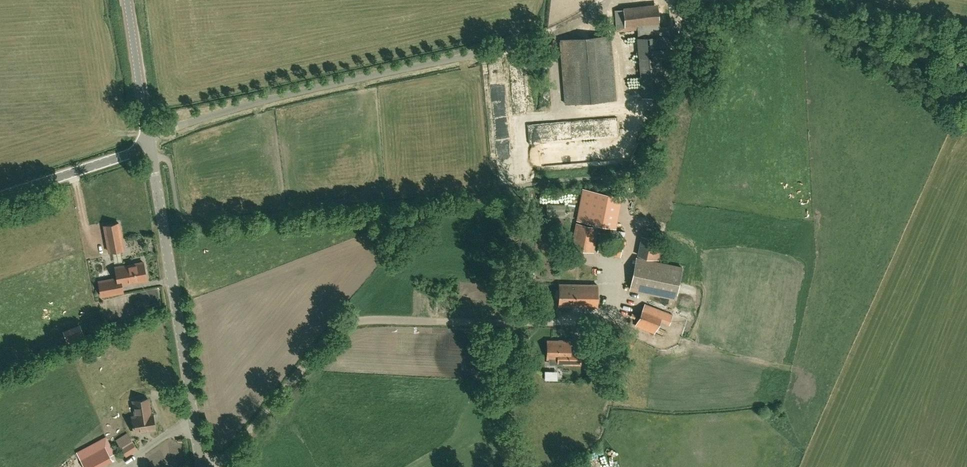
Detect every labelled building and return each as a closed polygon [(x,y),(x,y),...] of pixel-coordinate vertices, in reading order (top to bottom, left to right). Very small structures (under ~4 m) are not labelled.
[(625,26),(623,10),(615,10),(616,31),(625,30),(626,40),(669,35),(668,26),(660,27),(659,23),(625,26)] [(616,99),(610,36),(560,40),(565,103),(616,99)] [(637,39),(642,97),(663,95),(660,58),(668,57),(666,36),(637,39)] [(528,124),(529,143),(535,143),(535,134),(541,134),(541,123),(528,124)] [(583,189),(578,220),(613,227),(619,195),(583,189)] [(109,251),(123,249),(118,222),(104,225),(109,251)] [(597,227),(577,223),(572,247),(592,251),(597,227)] [(637,258),(630,289),(675,299),(682,268),(637,258)] [(123,292),(122,284),(147,279),(143,261),(114,267),(116,278),(98,281),(101,296),(123,292)] [(559,284),(559,289),(557,289),(556,291),(555,296),(557,298),(559,298),(559,306),(597,307),(597,285),(559,284)] [(673,315),(664,311),(645,303),(636,325),(655,333),(660,321),(669,324),(673,315)] [(68,344),(87,340),(83,324),(65,328),(68,344)] [(631,348),(635,337),(620,332),(615,343),(631,348)] [(569,341),(547,340),(547,358),(558,359),(558,364),(581,364),(581,351),(569,351),(569,341)] [(546,379),(558,379),(558,371),(546,370),(546,379)] [(155,429),(152,413),(150,413),(148,398),(133,400),(135,415),(132,416),(134,432),(155,429)] [(116,440),(122,449),(133,442),(127,433),(116,440)] [(77,450),(85,466),(100,466),(117,459),(107,436),(77,450)]
